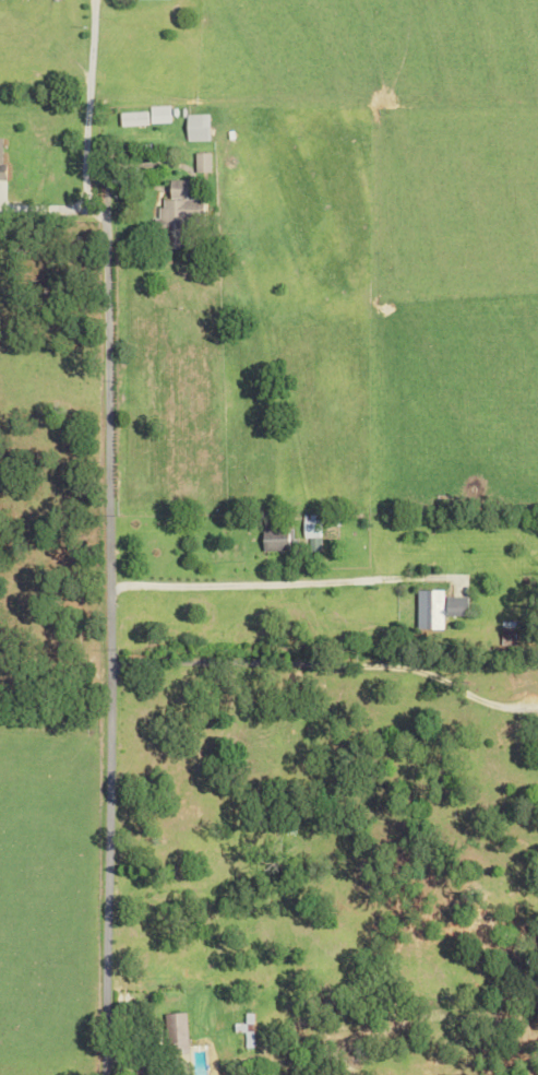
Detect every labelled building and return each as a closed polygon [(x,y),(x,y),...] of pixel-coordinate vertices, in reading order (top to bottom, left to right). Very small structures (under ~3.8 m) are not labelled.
[(147,106),(147,122),(167,122),(167,105),(147,106)] [(117,112),(118,127),(144,126),(143,111),(117,112)] [(206,141),(206,113),(183,114),(183,141),(206,141)] [(207,152),(192,152),(193,172),(208,172),(207,152)] [(183,199),(183,179),(167,179),(166,199),(159,199),(159,207),(152,207),(152,232),(159,232),(159,248),(183,248),(183,219),(202,220),(202,199),(183,199)] [(317,519),(301,520),(301,538),(318,537),(317,519)] [(260,529),(260,551),(290,550),(289,528),(260,529)] [(440,590),(415,590),(416,628),(440,628),(440,590)] [(464,596),(443,596),(443,616),(464,616),(464,596)] [(184,1013),(167,1014),(169,1066),(186,1065),(184,1013)]
